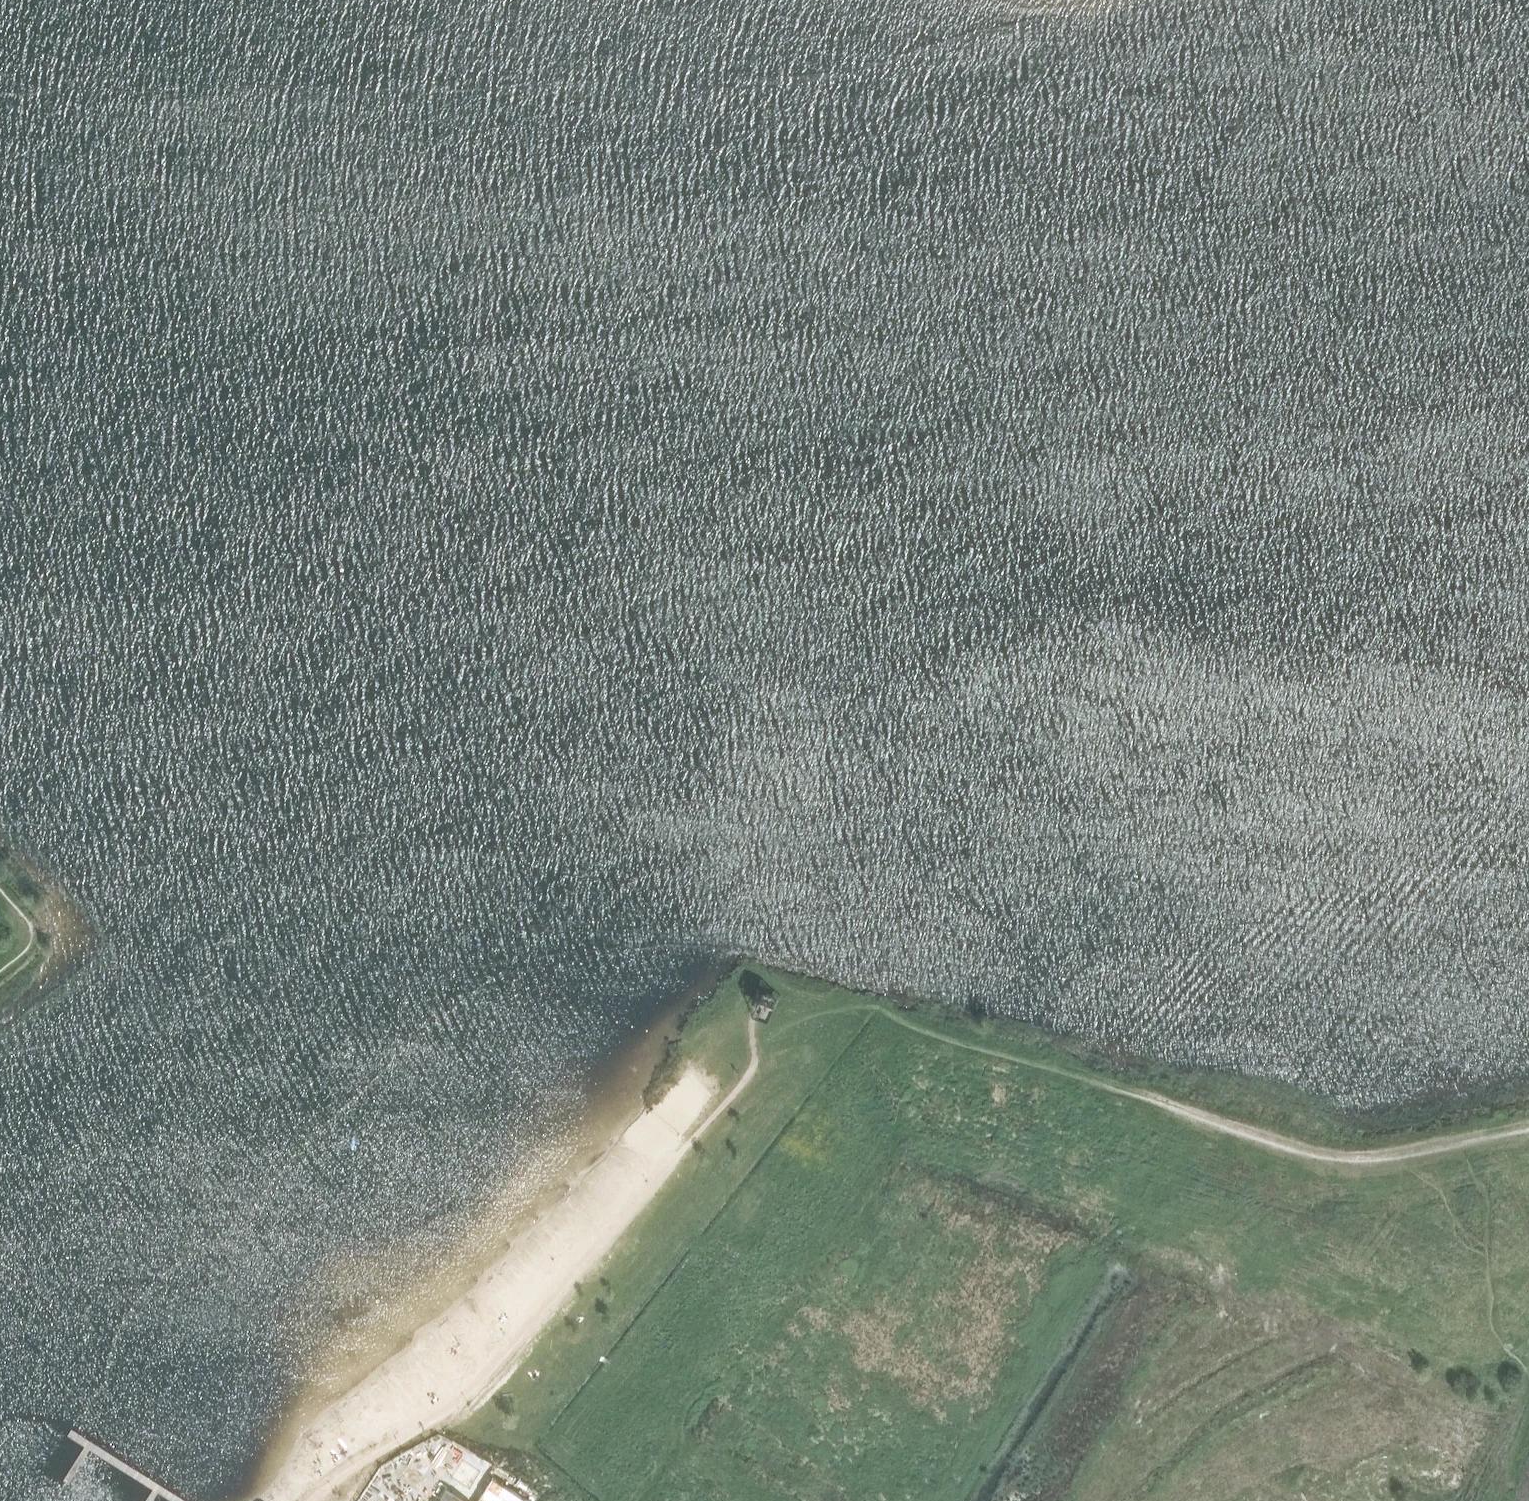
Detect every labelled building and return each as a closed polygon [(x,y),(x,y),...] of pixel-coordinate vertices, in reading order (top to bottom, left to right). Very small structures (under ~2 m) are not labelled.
[(507,1491),(523,1500),(533,1500),(541,1489),(501,1463),(477,1499),(450,1482),(437,1500),(500,1500),(507,1491)]
